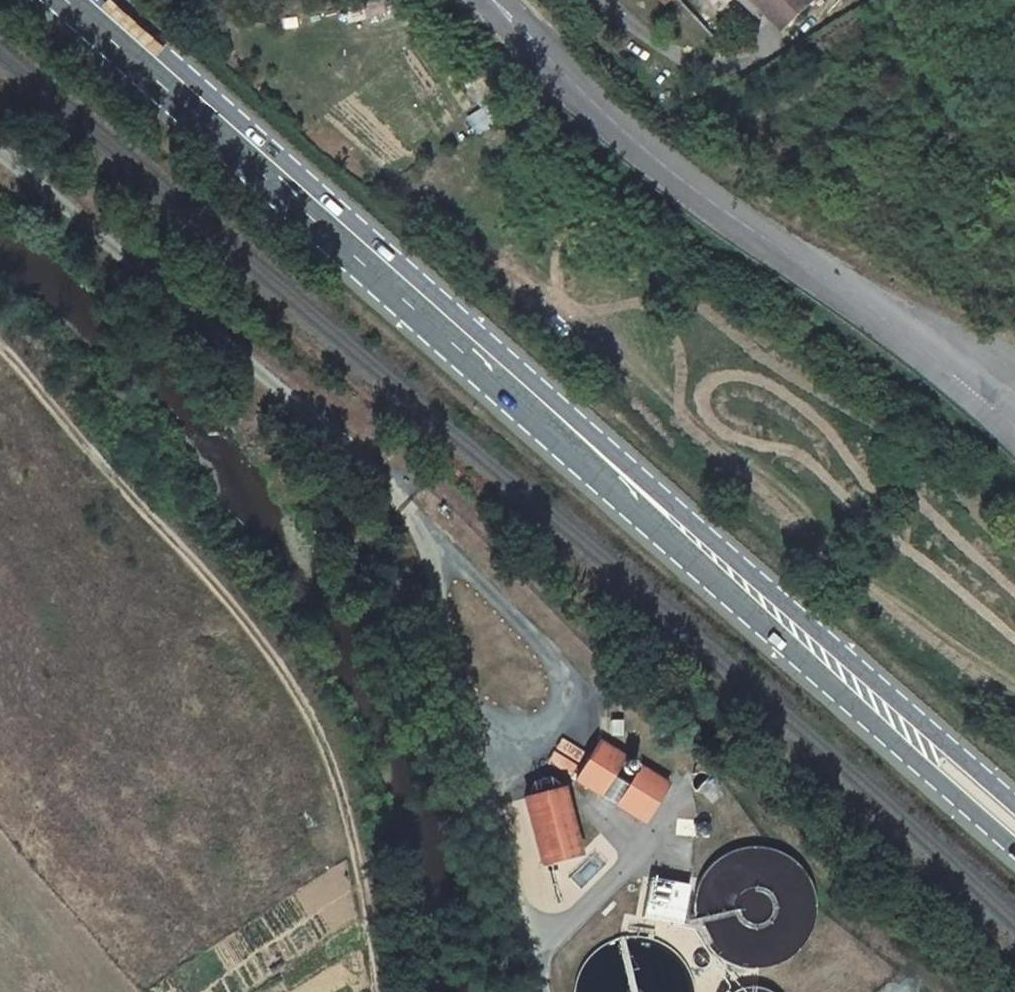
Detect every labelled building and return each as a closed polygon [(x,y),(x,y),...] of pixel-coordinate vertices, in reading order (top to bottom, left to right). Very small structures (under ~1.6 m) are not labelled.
[(813,0),(758,0),(767,9),(771,6),(789,24),(813,0)] [(771,6),(767,9),(785,27),(789,24),(771,6)] [(622,735),(622,721),(612,721),(612,735),(622,735)] [(623,757),(599,743),(577,781),(601,795),(612,775),(623,757)] [(667,782),(640,767),(629,785),(617,805),(644,821),(667,782)] [(617,805),(629,785),(612,775),(601,795),(617,805)] [(580,854),(562,788),(525,798),(542,864),(580,854)] [(695,928),(706,947),(726,963),(750,969),(776,965),(797,952),(811,930),(815,905),(809,880),(793,860),(771,848),(745,847),(724,853),(708,867),(696,885),(692,906),(695,928)] [(690,886),(650,878),(642,917),(682,925),(690,886)] [(695,982),(684,960),(666,944),(643,937),(618,939),(599,949),(584,964),(576,985),(575,991),(696,991),(695,982)]
